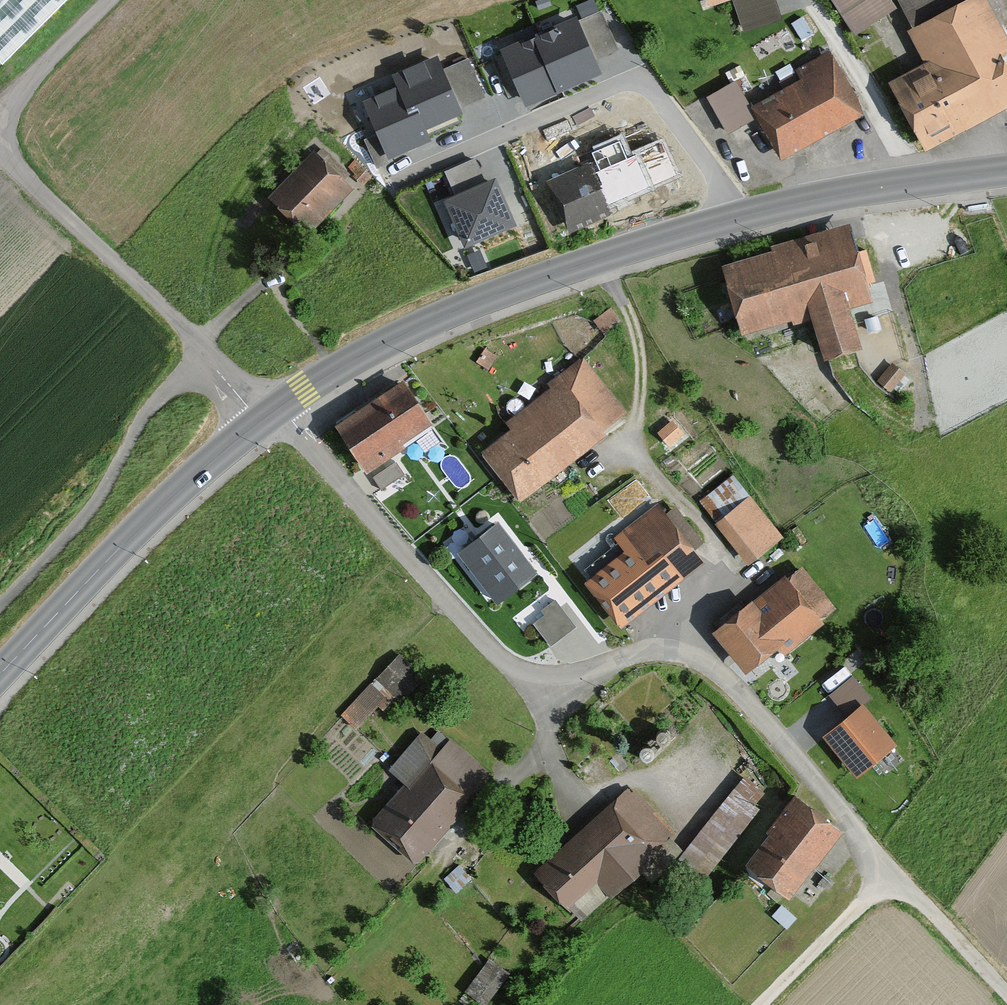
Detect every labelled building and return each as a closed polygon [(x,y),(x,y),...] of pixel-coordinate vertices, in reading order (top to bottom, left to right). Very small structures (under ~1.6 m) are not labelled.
[(898,10),(891,0),(832,0),(856,37),(898,10)] [(895,85),(932,155),(1006,116),(1006,66),(1005,62),(1006,61),(1006,37),(988,0),(971,0),(914,30),(907,34),(926,69),(895,85)] [(914,30),(971,0),(898,0),(914,30)] [(601,13),(581,21),(597,58),(616,50),(601,13)] [(577,19),(502,52),(525,106),(600,73),(577,19)] [(802,83),(752,107),(741,83),(711,98),(728,132),(758,117),(780,161),(864,120),(832,54),(796,71),(802,83)] [(397,90),(369,102),(390,156),(430,141),(425,127),(461,113),(438,56),(391,74),(397,90)] [(555,145),(581,145),(581,122),(556,121),(555,145)] [(590,166),(545,185),(567,237),(611,218),(607,208),(679,178),(663,139),(634,151),(627,134),(584,152),(590,166)] [(355,194),(313,152),(268,197),(309,238),(355,194)] [(495,180),(445,201),(464,246),(514,225),(495,180)] [(775,257),(725,272),(745,341),(816,320),(830,366),(865,355),(854,316),(877,309),(853,229),(773,252),(775,257)] [(519,437),(488,458),(520,505),(610,442),(605,439),(628,423),(587,364),(552,388),(558,396),(512,428),(519,437)] [(439,434),(411,390),(341,434),(369,478),(439,434)] [(750,567),(786,539),(735,473),(699,501),(750,567)] [(611,563),(585,583),(621,630),(703,567),(658,509),(602,552),(611,563)] [(537,579),(498,527),(459,557),(498,608),(537,579)] [(786,576),(716,636),(756,682),(836,613),(802,573),(791,582),(786,576)] [(545,617),(534,625),(551,647),(575,628),(555,601),(541,612),(545,617)] [(401,649),(341,714),(364,734),(423,670),(401,649)] [(824,737),(858,779),(898,746),(864,705),(824,737)] [(407,791),(375,825),(417,863),(493,780),(452,743),(440,755),(422,738),(389,774),(407,791)] [(701,882),(771,794),(746,774),(676,862),(701,882)] [(628,789),(534,874),(568,912),(603,881),(618,897),(677,843),(628,789)] [(772,842),(750,871),(791,903),(844,837),(797,799),(767,838),(772,842)]
